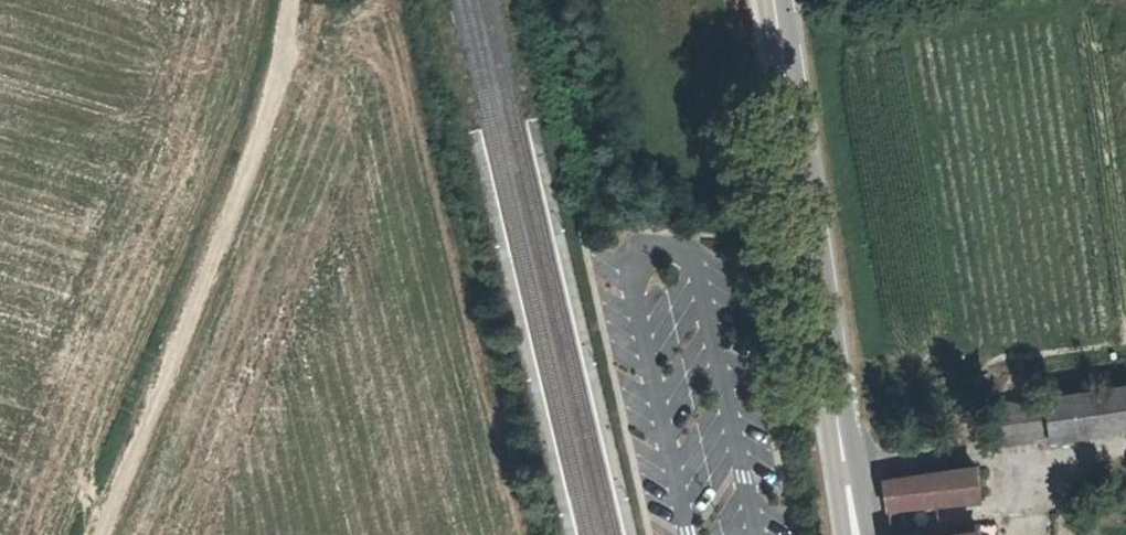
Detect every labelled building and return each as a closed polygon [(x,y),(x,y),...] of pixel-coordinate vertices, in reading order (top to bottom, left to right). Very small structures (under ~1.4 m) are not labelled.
[(1043,398),(1049,438),(1049,441),(1125,430),(1125,385),(1043,398)] [(1043,398),(993,405),(993,447),(1049,438),(1043,398)] [(975,467),(883,481),(887,508),(937,504),(978,500),(975,467)] [(887,508),(891,534),(943,534),(937,504),(887,508)]
